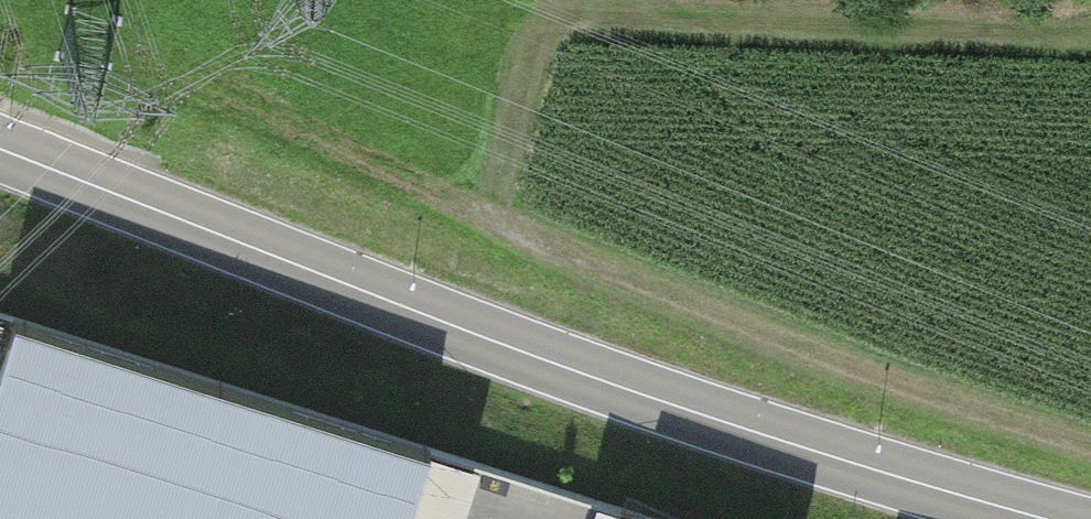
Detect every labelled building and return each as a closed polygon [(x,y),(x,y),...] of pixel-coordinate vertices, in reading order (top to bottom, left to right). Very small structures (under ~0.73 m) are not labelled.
[(17,325),(0,381),(0,518),(410,518),(431,451),(17,325)]
